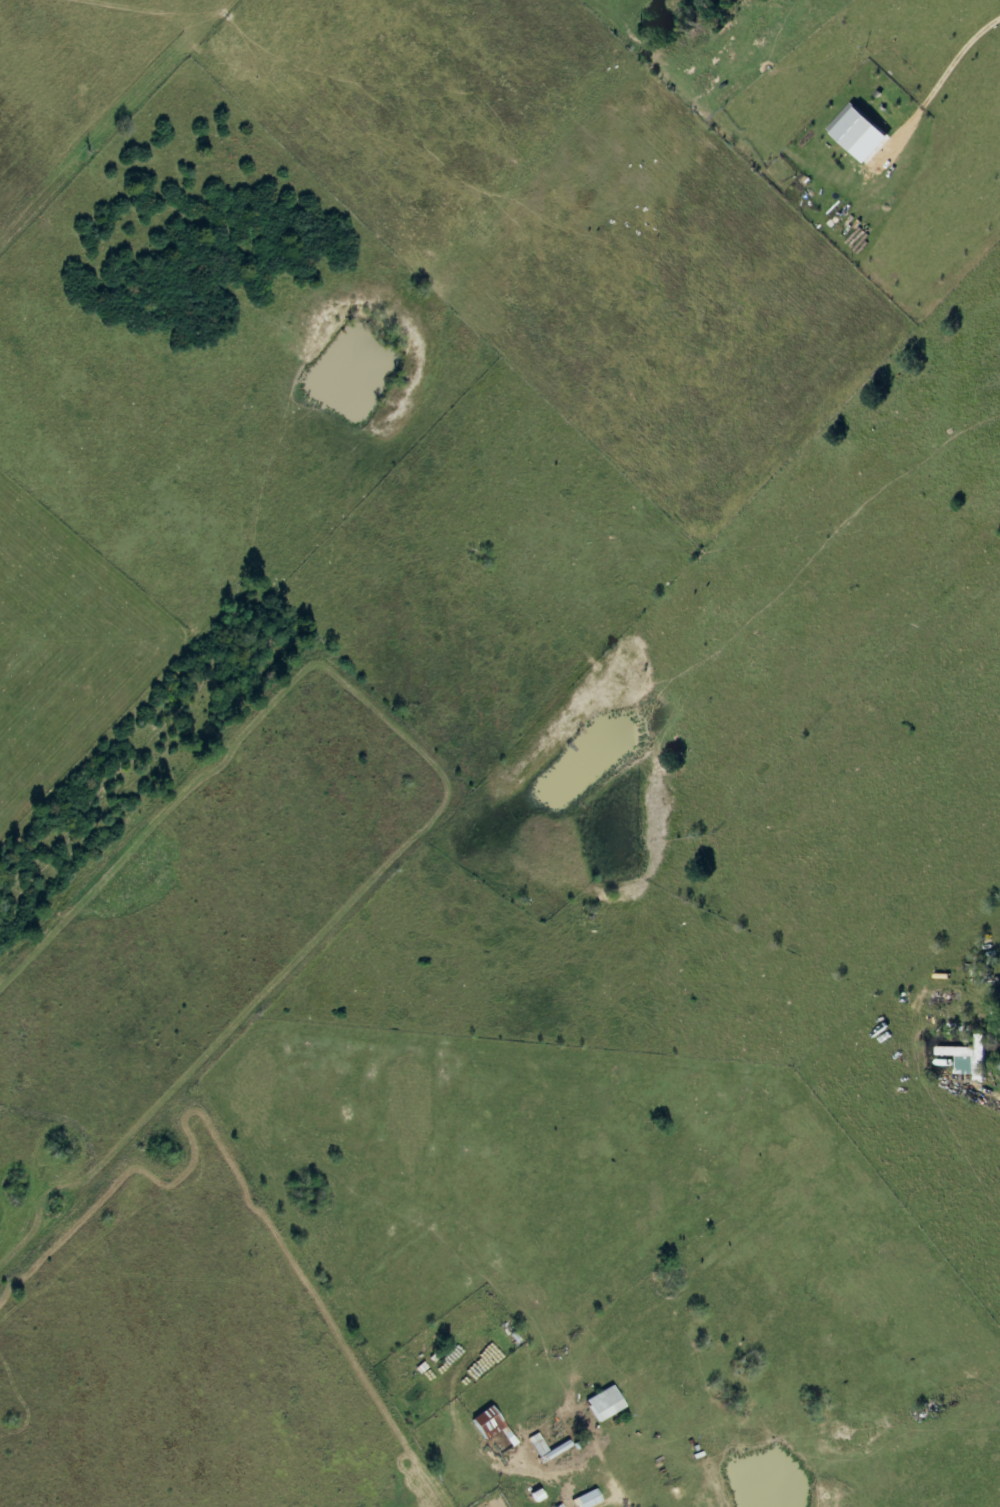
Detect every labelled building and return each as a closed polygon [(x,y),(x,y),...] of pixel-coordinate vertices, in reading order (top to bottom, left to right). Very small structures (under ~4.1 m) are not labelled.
[(985,1035),(976,1035),(976,1048),(937,1048),(937,1056),(956,1056),(956,1075),(974,1075),(974,1080),(985,1080),(985,1035)] [(585,1397),(594,1420),(623,1409),(614,1386),(585,1397)] [(485,1439),(503,1426),(488,1406),(470,1419),(485,1439)] [(527,1438),(536,1456),(546,1452),(537,1433),(527,1438)] [(600,1501),(595,1488),(574,1497),(579,1506),(586,1506),(600,1501)]
